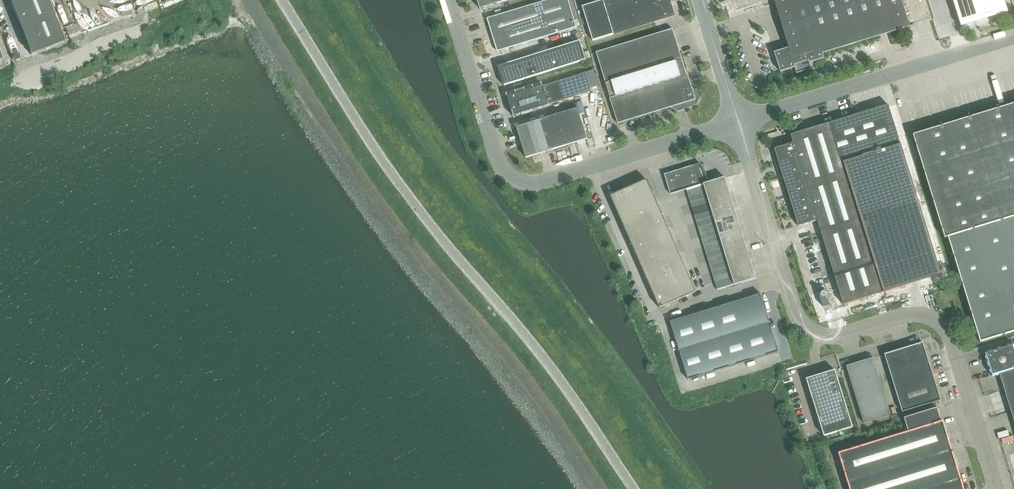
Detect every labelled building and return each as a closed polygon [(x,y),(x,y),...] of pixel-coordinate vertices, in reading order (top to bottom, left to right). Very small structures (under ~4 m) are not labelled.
[(10,1),(31,54),(64,41),(48,0),(13,0),(10,1)] [(480,8),(508,0),(478,0),(480,8)] [(488,19),(498,51),(577,27),(568,0),(549,0),(488,19)] [(605,4),(595,6),(585,5),(582,6),(593,41),(675,15),(670,0),(603,0),(605,4)] [(789,48),(775,52),(781,72),(795,67),(797,73),(812,68),(810,62),(824,58),(823,53),(910,26),(902,0),(774,0),(789,48)] [(955,7),(960,24),(973,20),(989,15),(1008,9),(1005,0),(953,0),(955,7)] [(687,74),(673,29),(596,52),(611,98),(610,98),(618,123),(670,107),(676,110),(697,104),(700,98),(698,90),(692,87),(688,74),(687,74)] [(580,40),(498,66),(504,85),(586,60),(580,40)] [(519,114),(548,105),(591,91),(591,89),(585,72),(542,86),(507,96),(510,106),(513,115),(519,114)] [(794,143),(775,149),(799,226),(818,220),(844,305),(882,293),(941,274),(900,143),(889,104),(830,123),(797,133),(791,135),(794,143)] [(914,135),(924,167),(945,237),(945,238),(948,237),(980,342),(1013,331),(1013,104),(914,135)] [(578,108),(517,127),(526,158),(588,139),(578,108)] [(704,183),(704,184),(709,182),(709,181),(708,181),(708,180),(705,175),(703,169),(700,163),(665,174),(670,194),(685,189),(686,189),(704,183)] [(756,278),(729,189),(725,177),(721,178),(709,181),(709,182),(704,184),(686,189),(706,252),(718,290),(756,278)] [(647,179),(630,186),(610,195),(660,308),(696,291),(647,179)] [(826,289),(819,291),(823,307),(830,305),(826,289)] [(670,321),(688,379),(779,352),(761,293),(670,321)] [(923,342),(885,354),(903,412),(941,400),(923,342)] [(1013,346),(1013,344),(985,353),(992,376),(1013,369),(1013,346)] [(873,358),(847,366),(864,423),(891,415),(873,358)] [(807,379),(810,389),(824,436),(853,427),(835,370),(807,379)] [(957,464),(943,421),(942,421),(938,408),(904,418),(908,432),(839,453),(850,488),(964,488),(957,464)]
